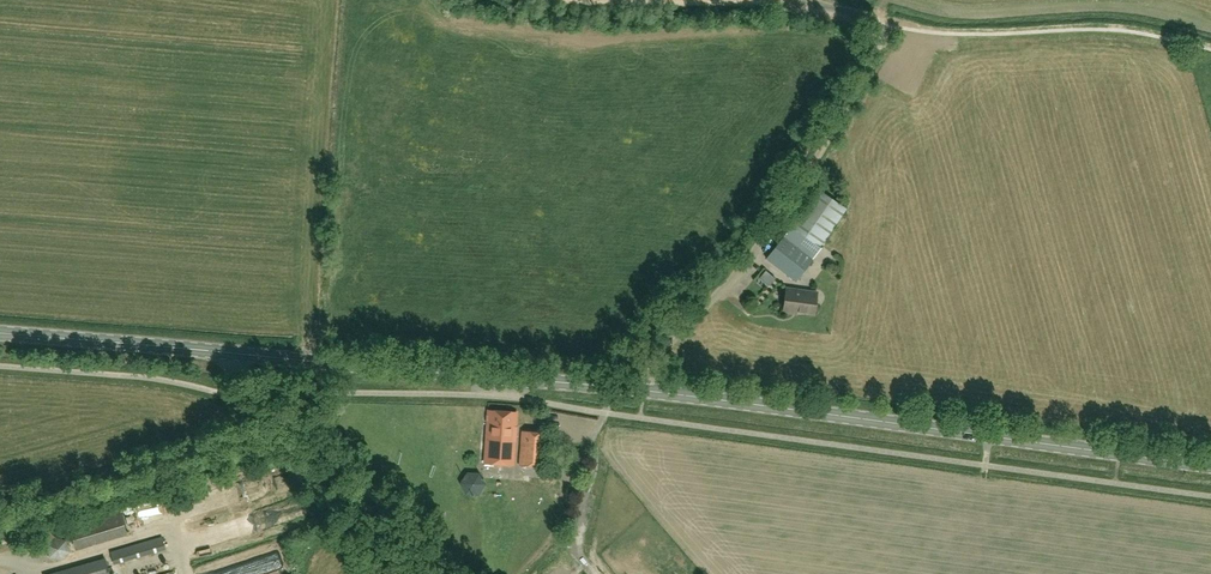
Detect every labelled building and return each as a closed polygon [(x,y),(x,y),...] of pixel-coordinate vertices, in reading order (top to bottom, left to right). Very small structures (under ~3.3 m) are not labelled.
[(816,188),(790,226),(820,247),(846,209),(816,188)] [(812,259),(783,237),(767,259),(795,281),(812,259)] [(802,241),(799,246),(809,253),(812,248),(802,241)] [(745,280),(753,270),(748,266),(740,276),(745,280)] [(770,285),(776,278),(766,271),(761,277),(770,285)] [(807,291),(786,288),(783,312),(792,313),(792,311),(814,314),(816,298),(807,296),(807,291)] [(730,289),(724,291),(729,302),(735,300),(730,289)] [(513,465),(516,412),(488,410),(485,463),(513,465)] [(545,467),(547,433),(522,431),(519,465),(545,467)] [(459,472),(459,494),(479,494),(479,472),(459,472)] [(291,502),(293,513),(302,511),(300,500),(291,502)] [(279,518),(292,515),(289,503),(277,506),(279,518)] [(76,549),(126,534),(118,508),(68,523),(76,549)] [(236,532),(279,522),(276,509),(232,519),(236,532)] [(62,561),(70,552),(66,540),(55,538),(50,531),(41,541),(47,546),(49,558),(62,561)] [(113,563),(166,548),(162,537),(110,552),(113,563)] [(226,573),(249,573),(244,550),(221,555),(226,573)] [(258,570),(266,567),(263,557),(255,560),(258,570)] [(105,559),(51,573),(109,573),(105,559)]
